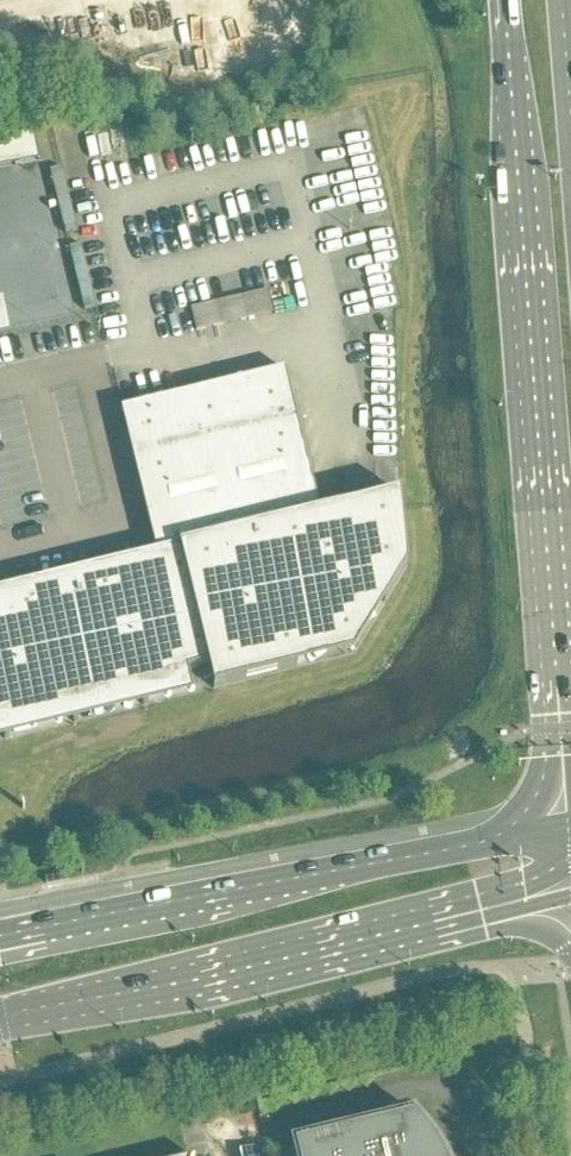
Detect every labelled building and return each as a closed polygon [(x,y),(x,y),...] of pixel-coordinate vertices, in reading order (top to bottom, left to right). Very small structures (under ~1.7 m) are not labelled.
[(0,135),(0,170),(41,162),(34,128),(0,135)] [(273,286),(196,306),(202,329),(278,309),(273,286)] [(407,569),(400,495),(320,515),(285,372),(121,412),(156,555),(0,593),(0,718),(208,667),(213,690),(354,656),(407,569)] [(443,1155),(432,1138),(421,1124),(406,1108),(375,1121),(377,1125),(292,1145),(293,1148),(291,1148),(293,1155),(444,1155),(443,1155)]
